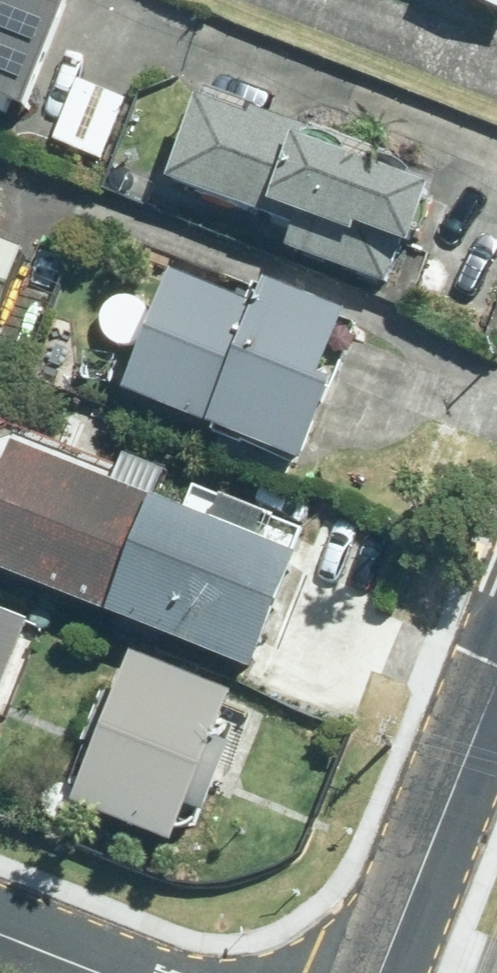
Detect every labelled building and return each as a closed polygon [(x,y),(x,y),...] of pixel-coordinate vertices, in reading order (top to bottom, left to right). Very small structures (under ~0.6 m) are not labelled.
[(31,89),(71,0),(0,0),(0,75),(31,89)] [(447,10),(444,16),(496,40),(496,0),(426,0),(447,10)] [(82,73),(58,134),(100,149),(124,90),(82,73)] [(205,81),(174,158),(301,209),(293,231),(391,271),(433,164),(259,93),(256,102),(205,81)] [(25,236),(0,225),(0,292),(25,236)] [(176,260),(129,375),(305,446),(339,364),(325,357),(350,296),(271,262),(258,294),(176,260)] [(0,330),(0,348),(23,361),(42,326),(11,310),(0,330)] [(0,434),(0,552),(112,599),(113,595),(161,482),(171,458),(128,441),(117,467),(5,421),(0,434)] [(113,595),(255,654),(301,540),(161,482),(113,595)] [(72,776),(81,781),(79,786),(178,827),(192,791),(207,798),(233,733),(216,725),(234,680),(137,640),(117,689),(106,683),(84,732),(89,735),(72,776)]
